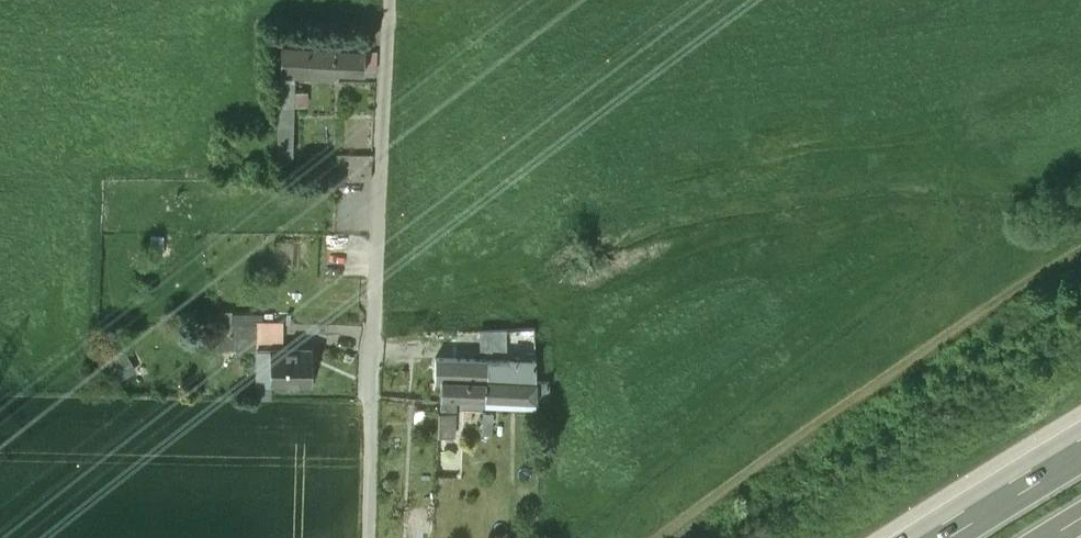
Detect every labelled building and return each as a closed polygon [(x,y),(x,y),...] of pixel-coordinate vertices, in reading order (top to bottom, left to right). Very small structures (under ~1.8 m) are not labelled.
[(280,69),(305,70),(306,44),(281,43),(280,69)] [(332,65),(362,67),(363,47),(306,44),(305,70),(332,71),(332,65)] [(335,178),(370,179),(371,153),(336,152),(335,178)] [(258,326),(232,325),(232,349),(257,350),(257,349),(258,349),(258,326)] [(120,348),(99,362),(116,386),(137,372),(120,348)] [(258,349),(257,349),(257,350),(257,374),(271,374),(271,383),(310,383),(310,348),(258,349)] [(486,361),(435,359),(434,379),(441,379),(451,379),(451,378),(485,380),(486,361)] [(485,380),(509,380),(519,380),(519,364),(498,363),(498,361),(486,361),(485,380)] [(484,395),(485,380),(451,378),(451,379),(450,394),(484,395)] [(509,380),(485,380),(484,395),(508,396),(509,380)] [(494,412),(483,412),(483,420),(494,421),(494,412)] [(452,417),(438,416),(437,434),(446,435),(446,439),(451,439),(452,417)]
